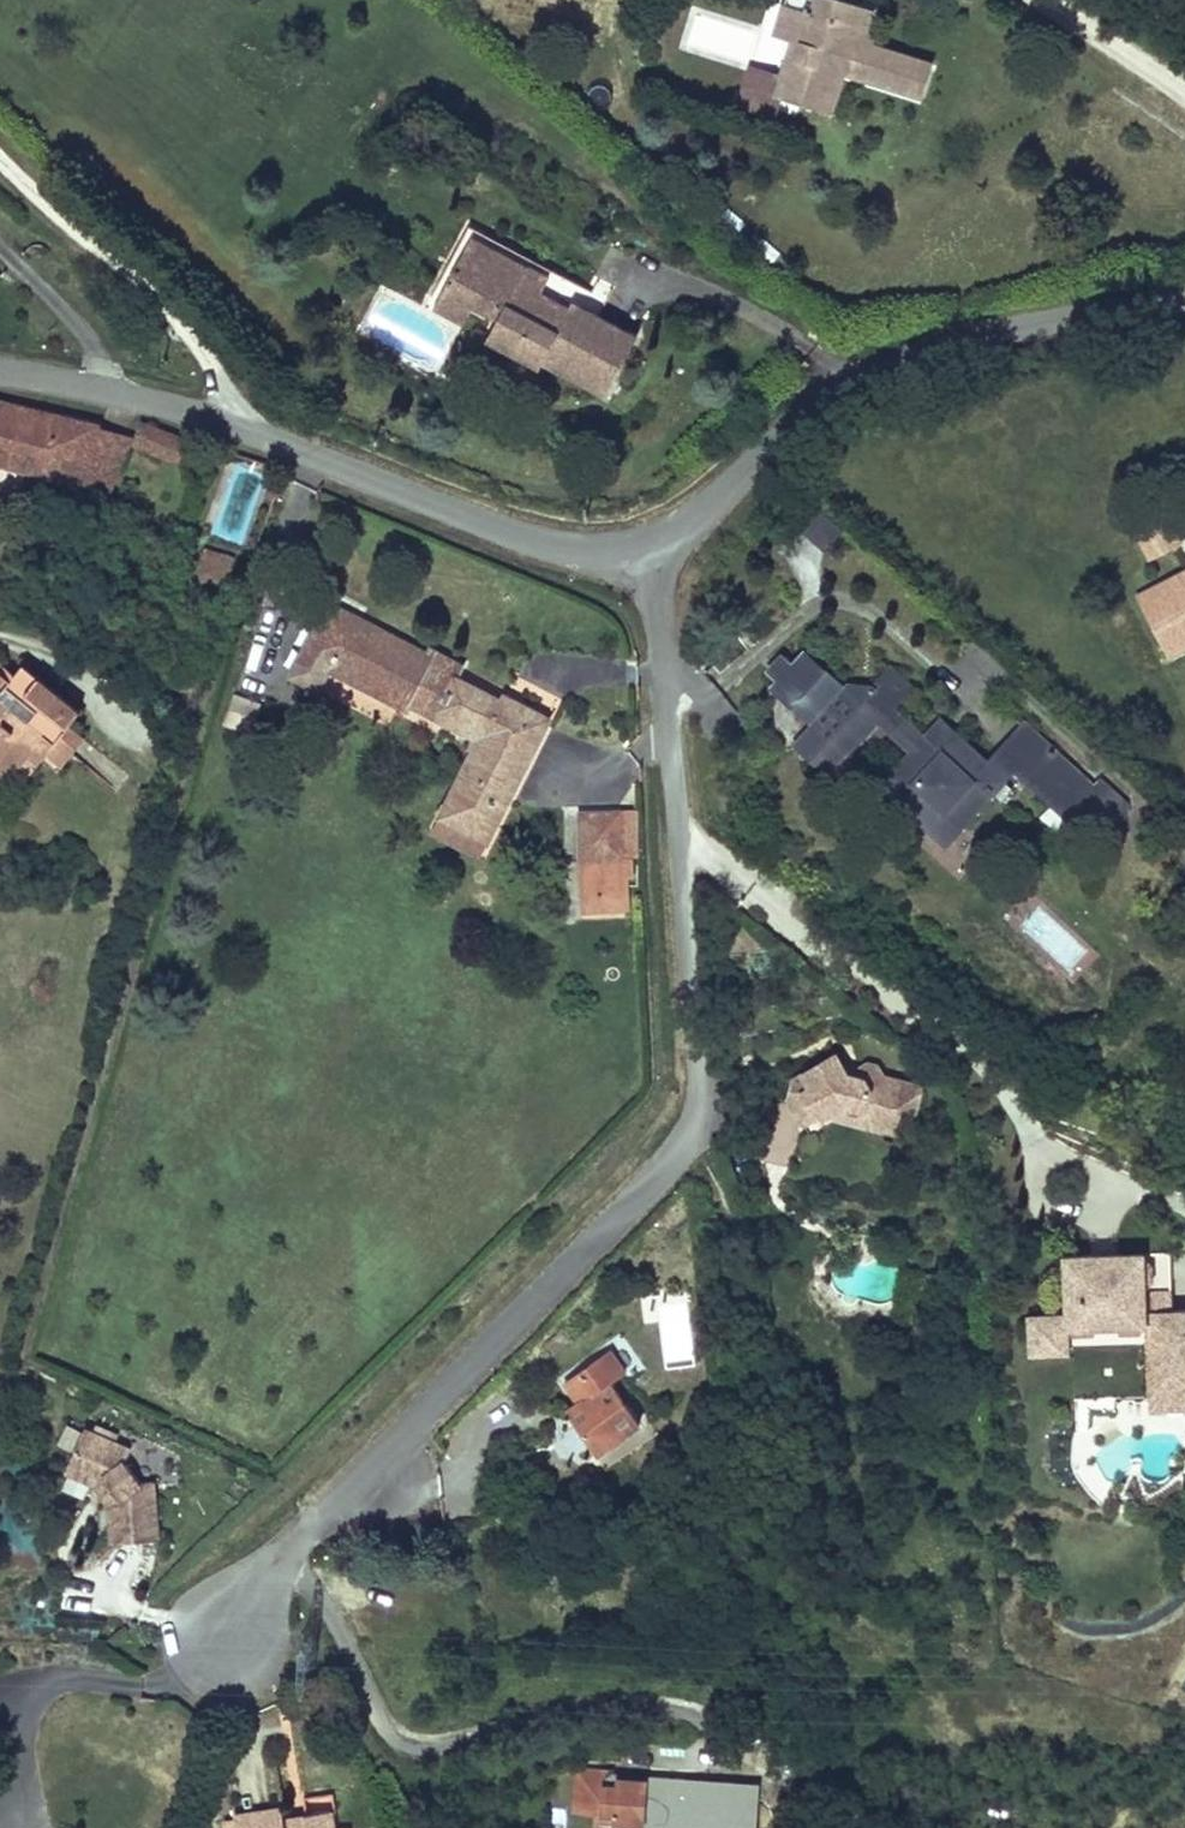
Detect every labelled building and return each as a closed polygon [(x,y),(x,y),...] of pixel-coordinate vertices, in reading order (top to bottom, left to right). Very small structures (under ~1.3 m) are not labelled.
[(846,82),(924,107),(932,78),(852,53),(856,39),(865,41),(871,22),(862,12),(828,0),(824,0),(820,11),(808,7),(805,15),(792,11),(784,40),(788,41),(781,61),(797,65),(786,102),(835,117),(846,82)] [(792,11),(805,15),(808,7),(820,11),(824,0),(796,0),(792,11)] [(797,65),(781,61),(770,97),(786,102),(797,65)] [(559,302),(563,292),(480,254),(462,291),(473,295),(485,267),(559,302)] [(624,320),(563,292),(559,302),(485,267),(473,295),(462,291),(446,327),(458,334),(467,315),(497,329),(490,343),(508,351),(513,342),(522,346),(508,377),(556,399),(559,393),(565,380),(628,409),(653,355),(616,338),(624,320)] [(467,315),(458,334),(455,341),(485,355),(490,343),(497,329),(467,315)] [(628,409),(565,380),(559,393),(622,422),(628,409)] [(0,398),(0,462),(80,489),(83,480),(112,490),(118,470),(87,460),(97,430),(0,398)] [(185,461),(194,440),(148,421),(140,442),(185,461)] [(128,440),(97,430),(87,460),(118,470),(128,440)] [(826,551),(844,531),(819,508),(800,528),(826,551)] [(235,546),(211,535),(199,561),(223,572),(235,546)] [(1143,600),(1168,652),(1184,644),(1184,579),(1143,600)] [(462,660),(428,642),(424,650),(326,600),(289,672),(315,685),(326,665),(413,710),(418,699),(482,732),(444,807),(484,827),(543,712),(500,690),(498,694),(455,672),(462,660)] [(1168,652),(1173,661),(1184,655),(1184,644),(1168,652)] [(961,829),(1005,780),(996,772),(989,765),(958,737),(944,752),(926,735),(893,706),(909,688),(888,668),(868,690),(874,695),(862,708),(852,699),(847,704),(840,699),(846,693),(802,654),(794,663),(776,682),(771,688),(815,727),(798,746),(833,778),(878,729),(903,752),(913,762),(887,790),(914,814),(928,799),(961,829)] [(0,758),(17,771),(32,752),(41,759),(53,743),(68,754),(83,733),(68,722),(83,703),(25,659),(16,670),(0,658),(0,759),(0,758)] [(794,663),(775,668),(758,687),(776,682),(794,663)] [(939,720),(926,735),(944,752),(958,737),(939,720)] [(1086,832),(1111,806),(1024,726),(1012,739),(1031,756),(1018,770),(1053,802),(1061,793),(1079,810),(1072,819),(1086,832)] [(1007,760),(1018,770),(1031,756),(1012,739),(989,765),(996,772),(1007,760)] [(913,762),(903,752),(877,781),(887,790),(913,762)] [(17,771),(0,758),(0,759),(0,770),(12,778),(17,771)] [(1061,793),(1053,802),(1072,819),(1079,810),(1061,793)] [(947,844),(961,829),(928,799),(914,814),(947,844)] [(484,827),(444,807),(435,823),(475,844),(484,827)] [(636,849),(633,807),(617,808),(620,850),(633,849),(636,849)] [(634,869),(633,849),(620,850),(617,808),(580,811),(587,891),(629,887),(627,870),(634,869)] [(630,905),(629,887),(587,891),(589,909),(630,905)] [(926,1126),(933,1100),(895,1089),(889,1080),(878,1077),(869,1082),(867,1088),(858,1086),(854,1078),(847,1067),(806,1090),(800,1111),(814,1136),(834,1124),(836,1129),(840,1127),(856,1117),(877,1123),(886,1139),(910,1146),(916,1123),(926,1126)] [(867,1088),(869,1082),(854,1078),(858,1086),(867,1088)] [(886,1139),(877,1123),(856,1117),(840,1127),(886,1139)] [(1074,1329),(1035,1330),(1036,1370),(1075,1369),(1075,1344),(1153,1343),(1178,1342),(1179,1387),(1179,1413),(1184,1413),(1184,1328),(1180,1328),(1179,1270),(1073,1271),(1074,1329)] [(925,1317),(944,1320),(946,1308),(927,1305),(925,1317)] [(1153,1343),(1154,1413),(1179,1413),(1179,1387),(1178,1342),(1153,1343)] [(611,1362),(564,1390),(578,1414),(565,1422),(589,1463),(636,1436),(611,1394),(625,1386),(611,1362)] [(1184,1431),(1184,1413),(1179,1413),(1154,1413),(1154,1431),(1184,1431)] [(1094,1426),(1121,1426),(1121,1414),(1094,1414),(1094,1426)] [(113,1516),(110,1519),(114,1557),(160,1552),(153,1494),(140,1496),(126,1476),(130,1464),(83,1444),(66,1486),(95,1498),(99,1496),(113,1516)] [(95,1498),(110,1519),(113,1516),(99,1496),(95,1498)] [(759,1815),(768,1769),(728,1762),(719,1808),(759,1815)] [(688,1808),(641,1804),(632,1814),(631,1823),(607,1821),(607,1812),(599,1800),(564,1797),(562,1824),(577,1825),(576,1827),(686,1827),(688,1808)] [(353,1823),(334,1825),(332,1806),(307,1809),(309,1823),(286,1826),(285,1812),(284,1804),(234,1810),(236,1827),(354,1827),(353,1823)] [(285,1812),(286,1826),(309,1823),(307,1809),(285,1812)] [(224,1827),(236,1827),(234,1810),(222,1811),(224,1827)] [(607,1812),(607,1821),(631,1823),(632,1814),(607,1812)]
